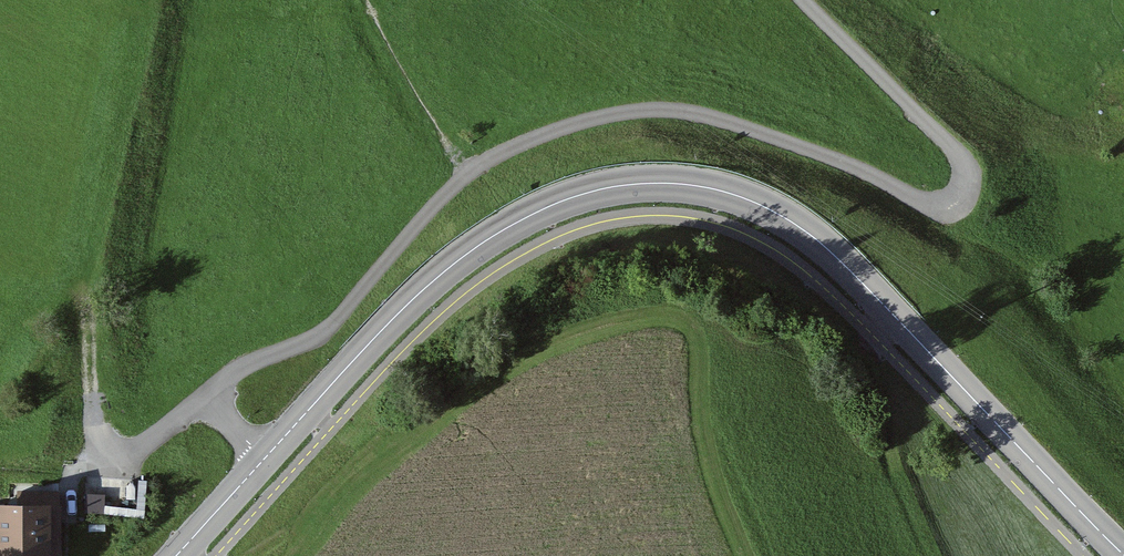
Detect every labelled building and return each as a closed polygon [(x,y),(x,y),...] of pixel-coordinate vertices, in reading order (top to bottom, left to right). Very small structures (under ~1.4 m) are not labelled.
[(9,485),(10,501),(60,501),(60,484),(9,485)] [(0,501),(0,551),(61,550),(60,501),(10,501),(0,501)]
